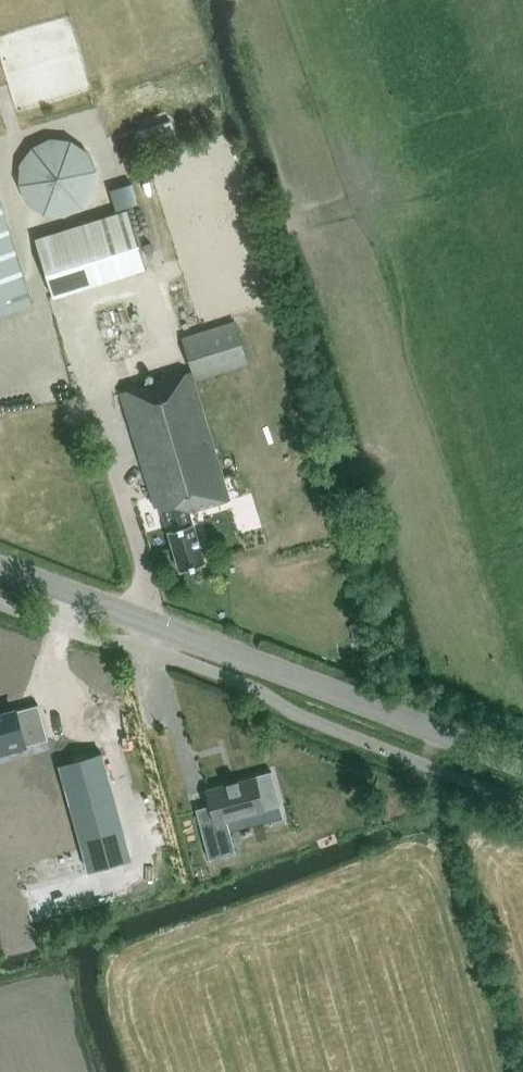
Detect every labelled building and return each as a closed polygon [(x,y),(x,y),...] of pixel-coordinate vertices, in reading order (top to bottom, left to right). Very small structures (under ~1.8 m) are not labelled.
[(19,163),(18,183),(27,202),(44,214),(64,216),(83,207),(94,191),(96,170),(88,151),(71,139),(50,137),(32,146),(19,163)] [(32,301),(0,195),(0,310),(32,301)] [(147,266),(129,208),(35,237),(53,295),(147,266)] [(183,340),(192,370),(122,391),(156,505),(160,504),(180,568),(205,561),(190,509),(229,497),(194,377),(203,374),(204,378),(245,365),(233,325),(183,340)] [(281,353),(276,365),(289,369),(293,357),(281,353)] [(48,739),(38,703),(3,713),(4,716),(0,717),(0,752),(48,739)] [(102,753),(59,764),(88,870),(131,858),(102,753)] [(207,790),(210,804),(211,808),(197,812),(209,859),(235,852),(227,819),(281,804),(272,770),(255,775),(255,777),(238,782),(238,780),(226,783),(227,785),(207,790)] [(0,907),(0,931),(0,932),(50,916),(43,893),(0,907)]
